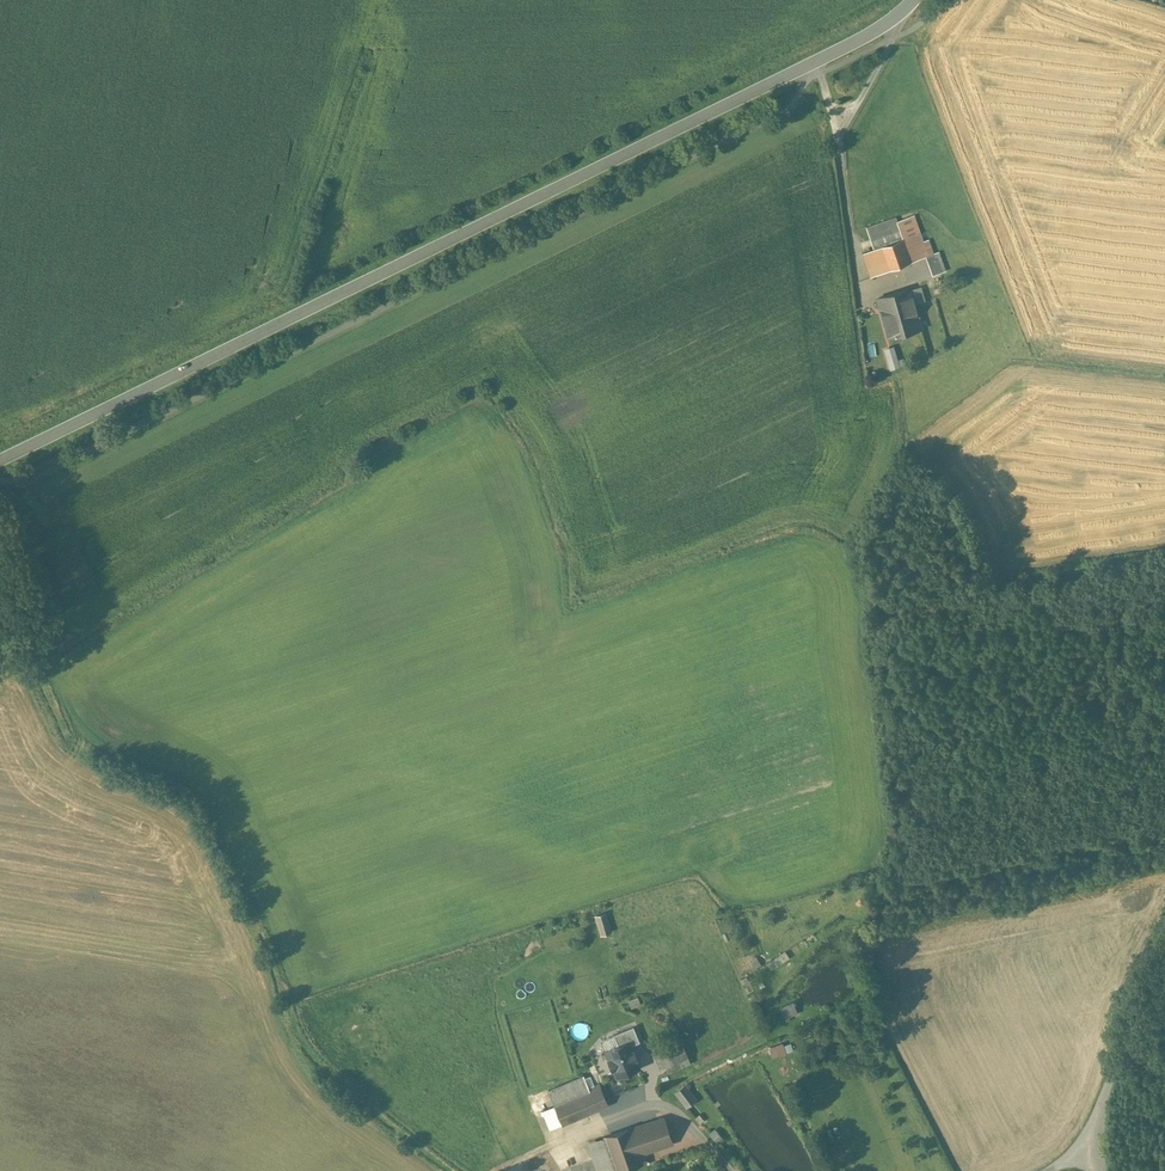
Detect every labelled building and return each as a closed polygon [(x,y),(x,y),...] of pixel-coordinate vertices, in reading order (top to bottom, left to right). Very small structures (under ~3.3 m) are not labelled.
[(896,217),(867,227),(875,249),(879,247),(903,238),(896,217)] [(927,256),(919,233),(910,236),(918,259),(927,256)] [(903,238),(879,247),(887,270),(918,259),(910,236),(903,238)] [(875,249),(863,253),(871,276),(887,270),(879,247),(875,249)] [(907,283),(875,292),(886,330),(918,321),(910,295),(935,288),(931,273),(906,280),(907,283)] [(891,370),(902,367),(896,345),(885,348),(891,370)] [(605,914),(596,916),(601,935),(611,932),(605,914)] [(638,998),(629,1002),(631,1007),(640,1004),(638,998)] [(798,1013),(793,1002),(781,1008),(786,1018),(798,1013)] [(575,1031),(584,1037),(588,1030),(579,1024),(575,1031)] [(628,1042),(630,1045),(639,1041),(633,1026),(613,1034),(618,1046),(628,1042)] [(607,1050),(618,1046),(613,1034),(602,1039),(607,1050)] [(679,1037),(652,1048),(662,1071),(688,1060),(679,1037)] [(607,1050),(605,1051),(616,1077),(639,1068),(630,1045),(628,1042),(618,1046),(607,1050)] [(785,1043),(773,1045),(775,1055),(787,1054),(785,1043)] [(583,1076),(548,1091),(553,1104),(588,1089),(583,1076)] [(588,1089),(553,1104),(554,1106),(562,1124),(562,1125),(606,1106),(597,1085),(588,1089)] [(696,1100),(686,1085),(676,1092),(686,1107),(696,1100)] [(562,1124),(554,1106),(542,1111),(550,1129),(562,1124)] [(605,1138),(616,1170),(619,1170),(641,1163),(638,1154),(671,1143),(662,1118),(605,1138)] [(605,1138),(587,1144),(597,1170),(616,1170),(605,1138)]
